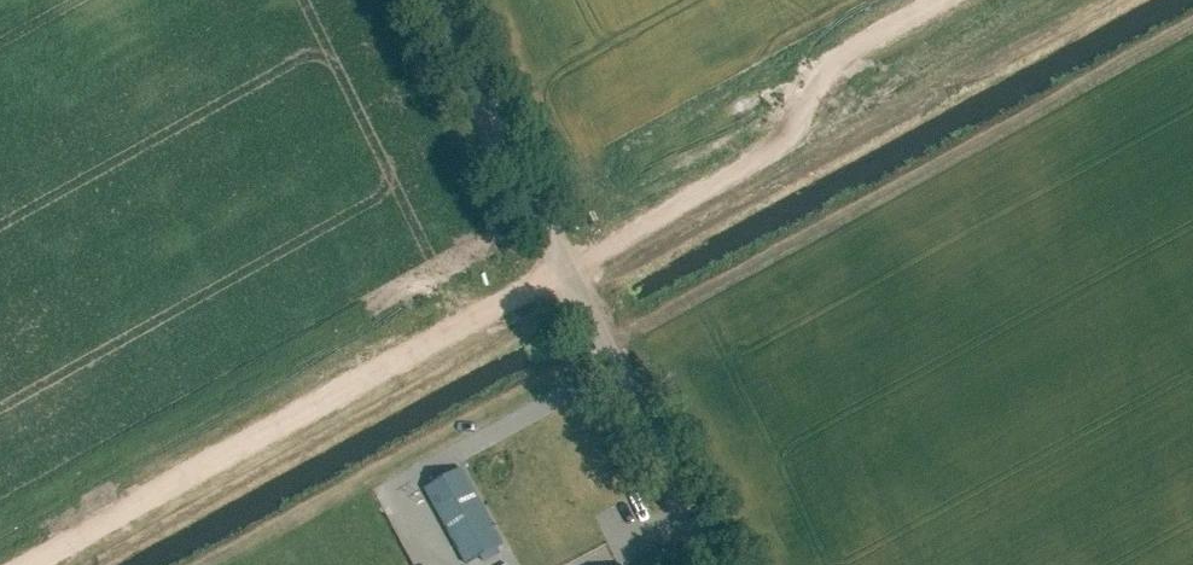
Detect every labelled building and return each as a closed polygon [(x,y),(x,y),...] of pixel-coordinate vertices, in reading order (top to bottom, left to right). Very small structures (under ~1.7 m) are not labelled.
[(467,564),(501,546),(460,469),(425,488),(467,564)]
